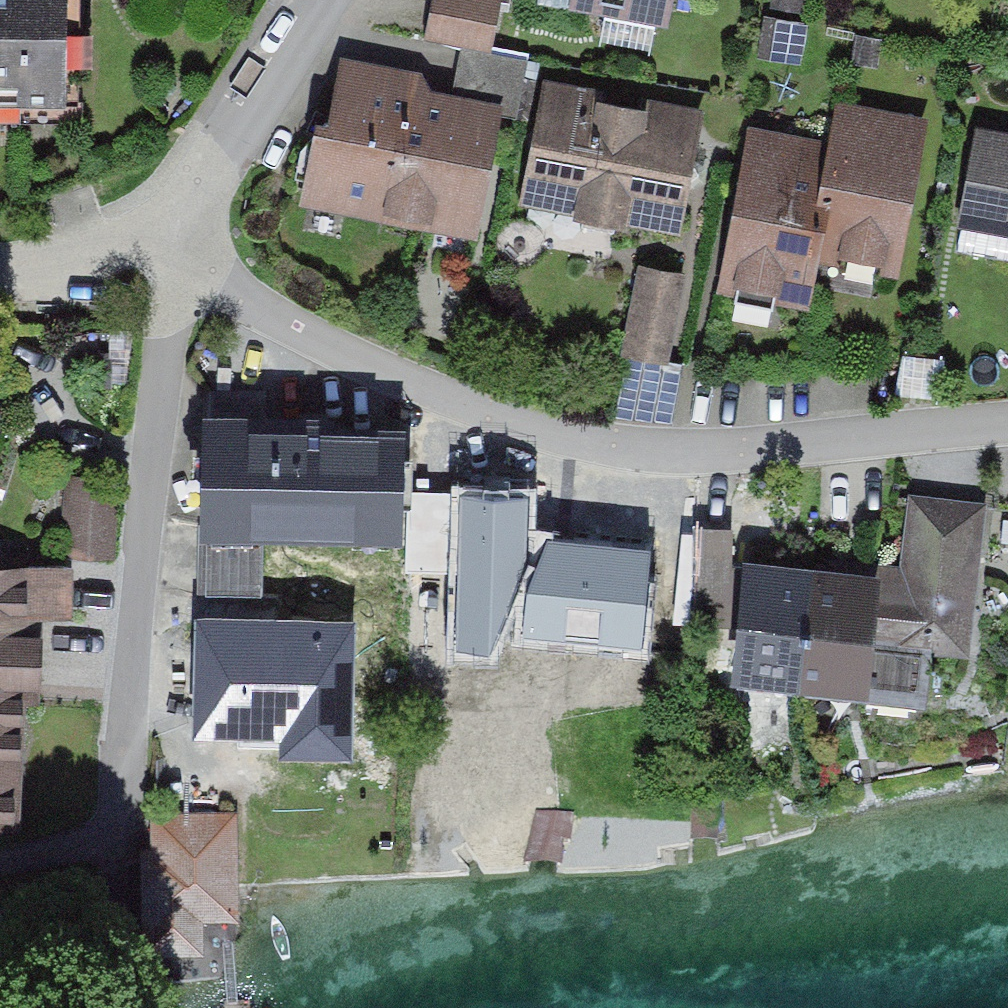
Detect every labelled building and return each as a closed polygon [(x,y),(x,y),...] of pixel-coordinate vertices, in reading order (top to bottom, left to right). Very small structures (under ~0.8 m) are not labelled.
[(59,109),(61,0),(0,0),(0,108),(59,109)] [(423,38),(460,46),(489,52),(500,0),(431,0),(423,38)] [(575,4),(664,20),(668,0),(576,0),(575,4)] [(513,120),(525,59),(489,52),(460,46),(448,107),(484,114),(513,120)] [(448,107),(335,84),(311,199),(461,229),(484,114),(448,107)] [(698,123),(544,93),(521,206),(676,236),(686,185),(697,177),(690,165),(698,123)] [(829,148),(746,133),(717,291),(805,308),(814,258),(895,273),(924,120),(837,103),(829,148)] [(977,122),(959,220),(1007,229),(1007,128),(977,122)] [(635,275),(624,356),(668,362),(679,282),(635,275)] [(324,426),(204,422),(201,539),(261,540),(392,544),(395,444),(323,442),(324,426)] [(120,476),(66,473),(62,550),(116,553),(120,476)] [(591,537),(592,486),(455,484),(452,648),(509,650),(510,633),(653,636),(654,538),(591,537)] [(970,659),(986,505),(909,497),(902,568),(866,565),(865,576),(880,577),(868,690),(918,695),(922,654),(970,659)] [(732,529),(696,529),(695,631),(732,631),(732,529)] [(199,595),(259,597),(261,540),(201,539),(199,595)] [(803,696),(815,571),(745,564),(733,689),(803,696)] [(77,622),(75,568),(42,567),(33,571),(32,640),(45,640),(46,623),(77,622)] [(0,570),(0,835),(25,835),(28,693),(44,694),(45,640),(32,640),(33,571),(9,571),(0,570)] [(868,690),(880,577),(865,576),(815,571),(803,696),(867,702),(868,690)] [(343,627),(200,629),(202,733),(345,731),(343,627)] [(233,815),(149,816),(150,853),(140,853),(142,957),(199,956),(199,924),(235,923),(233,815)]
